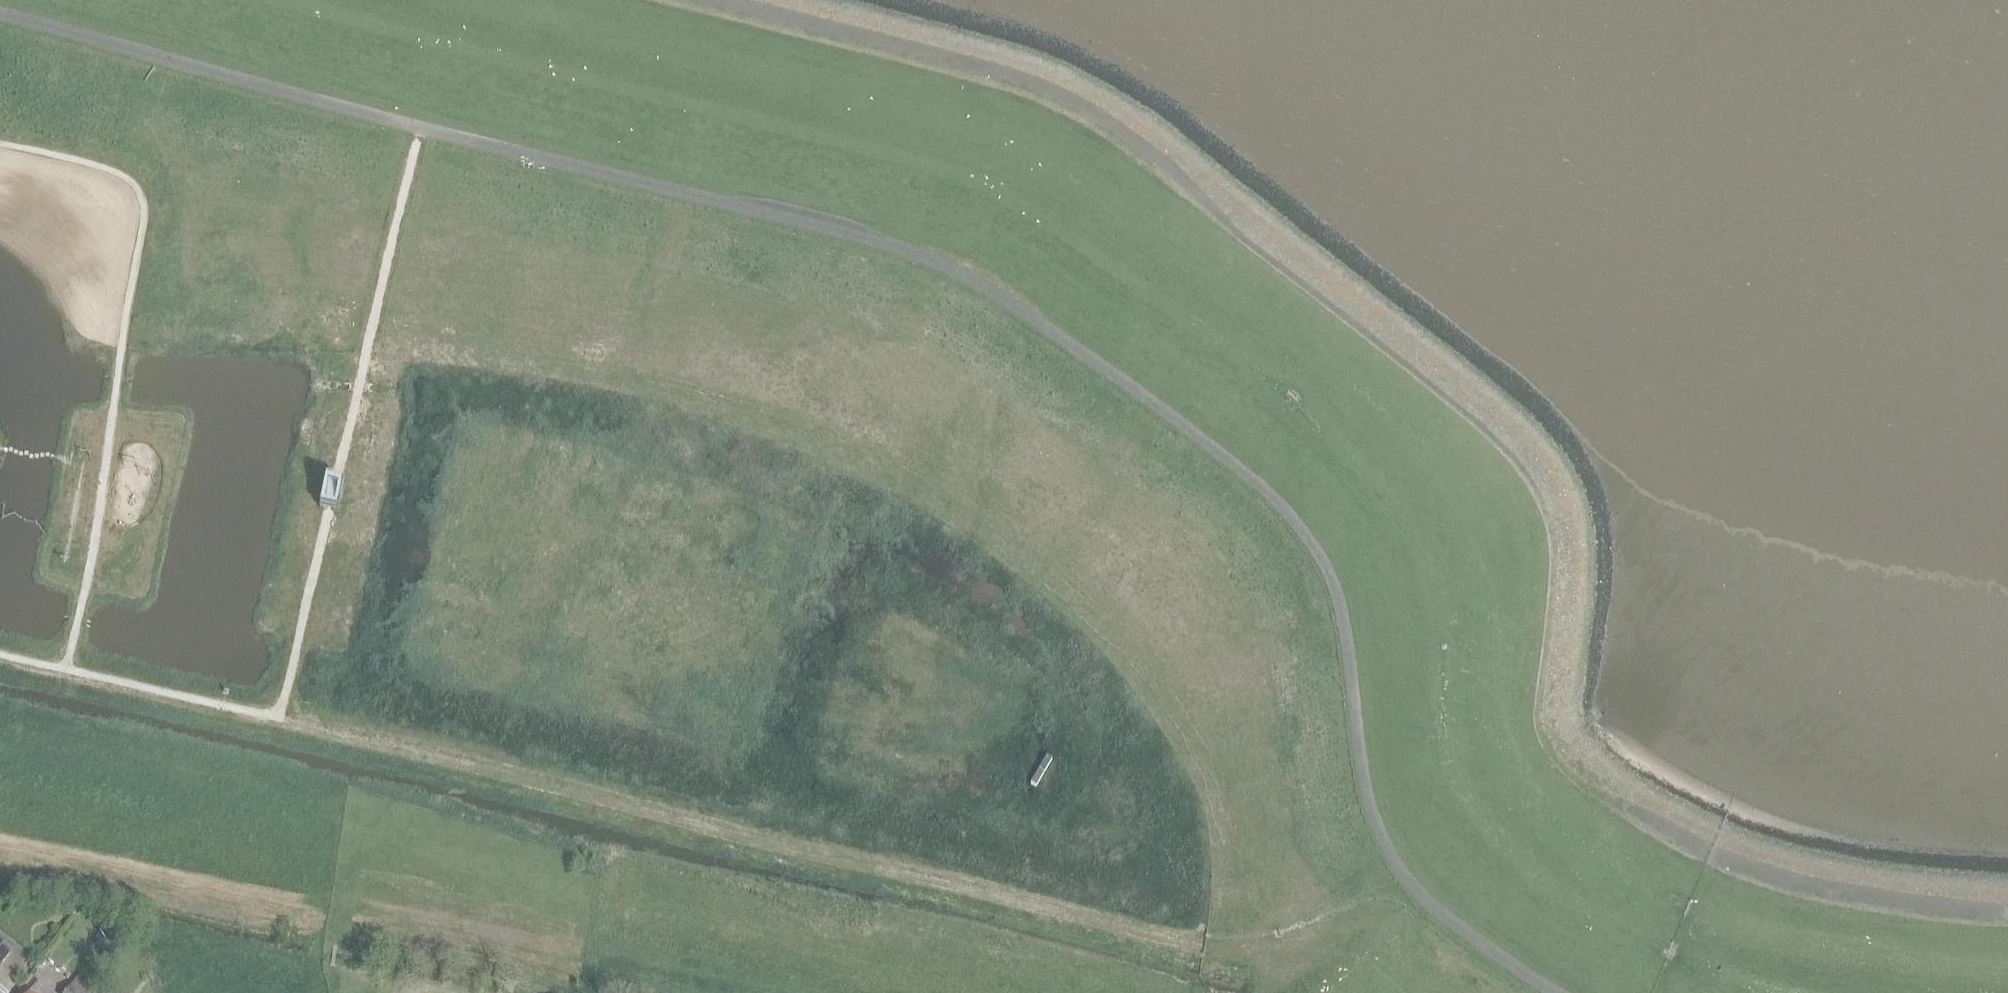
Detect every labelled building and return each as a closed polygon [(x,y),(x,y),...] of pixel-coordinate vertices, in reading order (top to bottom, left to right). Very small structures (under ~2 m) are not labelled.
[(105,928),(113,942),(124,935),(116,921),(105,928)] [(0,943),(0,967),(12,952),(0,943)] [(18,975),(28,962),(14,952),(5,966),(18,975)] [(99,988),(81,974),(67,992),(95,992),(99,988)]
